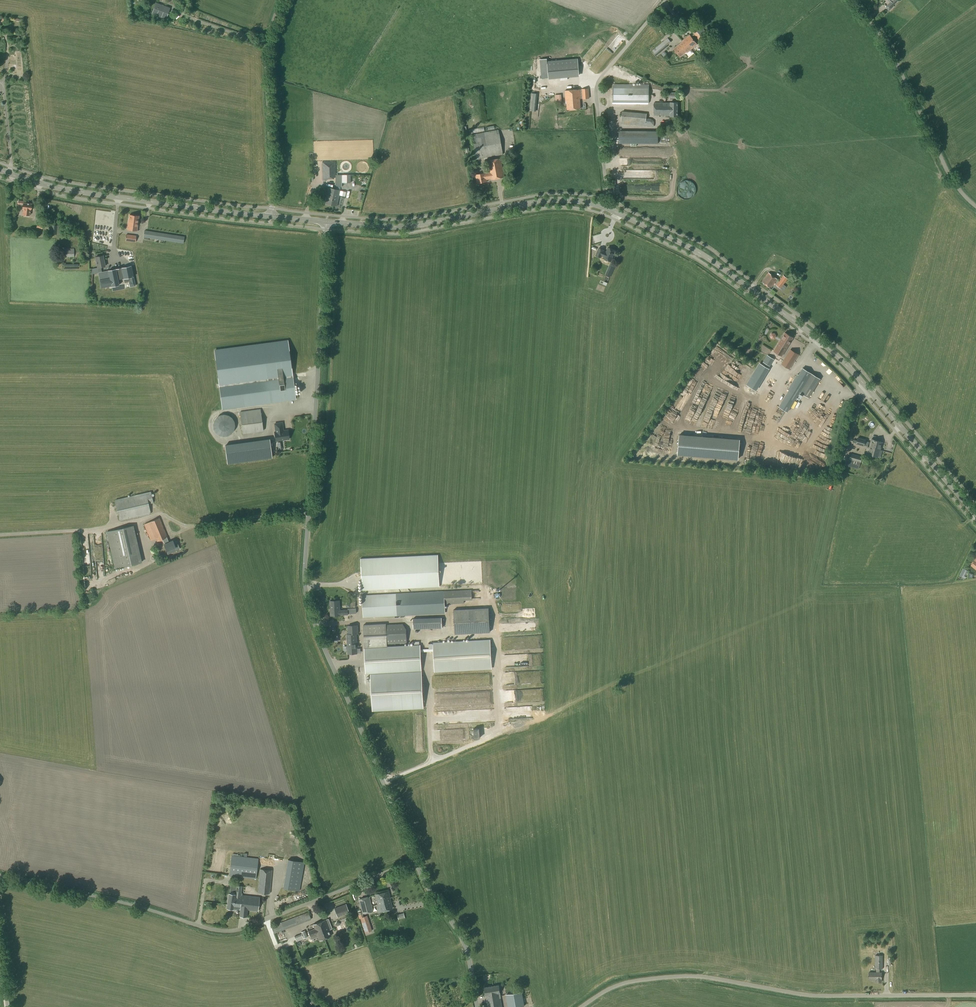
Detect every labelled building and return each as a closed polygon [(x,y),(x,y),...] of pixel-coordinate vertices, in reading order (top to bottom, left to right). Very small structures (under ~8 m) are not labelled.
[(166,18),(169,9),(155,4),(152,13),(166,18)] [(700,42),(708,35),(701,26),(692,33),(700,42)] [(615,51),(625,39),(620,35),(610,48),(615,51)] [(686,52),(687,53),(697,44),(690,35),(682,41),(682,42),(673,49),(680,57),(686,52)] [(656,56),(668,46),(667,45),(671,42),(667,38),(652,51),(656,56)] [(549,79),(579,77),(578,59),(547,61),(549,79)] [(649,103),(649,86),(613,85),(613,102),(649,103)] [(589,98),(589,88),(581,89),(580,89),(565,90),(565,101),(566,101),(567,110),(580,109),(579,99),(582,99),(589,98)] [(536,111),(538,94),(531,93),(529,111),(536,111)] [(677,116),(677,102),(670,102),(670,103),(654,103),(654,115),(670,115),(670,116),(677,116)] [(654,127),(654,121),(651,119),(646,118),(646,113),(622,111),(621,124),(644,126),(654,127)] [(476,159),(503,155),(498,129),(472,134),(476,159)] [(649,143),(649,135),(623,135),(624,143),(649,143)] [(504,177),(500,158),(487,161),(490,172),(485,173),(475,175),(477,183),(487,182),(486,179),(491,179),(491,180),(504,177)] [(336,178),(336,162),(322,162),(322,181),(327,181),(327,179),(334,179),(334,178),(336,178)] [(342,175),(342,183),(347,183),(350,183),(350,175),(347,175),(342,175)] [(333,197),(335,189),(329,188),(325,204),(333,205),(334,201),(332,200),(333,197)] [(31,210),(32,204),(24,203),(24,201),(18,200),(18,204),(23,205),(22,209),(23,210),(23,215),(29,215),(30,210),(31,210)] [(137,231),(139,216),(129,215),(127,229),(137,231)] [(183,244),(184,236),(144,230),(143,237),(183,244)] [(610,261),(615,251),(608,247),(606,252),(603,251),(604,250),(599,248),(595,255),(600,258),(601,255),(604,257),(603,258),(610,261)] [(62,257),(74,257),(74,249),(62,249),(62,257)] [(98,268),(105,266),(103,255),(95,257),(97,267),(98,268)] [(118,280),(124,279),(125,283),(129,282),(130,287),(135,286),(131,266),(121,268),(116,269),(108,270),(108,271),(99,273),(98,273),(100,280),(99,280),(101,288),(111,286),(112,287),(119,285),(118,280)] [(609,266),(605,275),(610,278),(614,269),(609,266)] [(770,288),(777,279),(769,273),(762,282),(770,288)] [(780,289),(788,279),(783,275),(776,285),(780,289)] [(781,356),(793,337),(785,332),(773,351),(781,356)] [(214,351),(221,408),(295,398),(287,341),(214,351)] [(789,369),(798,354),(790,350),(781,364),(789,369)] [(763,361),(769,365),(773,359),(767,355),(763,361)] [(751,375),(760,381),(768,368),(759,363),(751,375)] [(802,368),(778,407),(787,412),(800,392),(808,397),(820,379),(811,374),(802,368)] [(820,398),(824,402),(830,395),(825,391),(820,398)] [(243,434),(264,431),(260,409),(239,412),(243,434)] [(799,419),(789,426),(791,430),(796,427),(795,425),(801,421),(800,420),(804,417),(802,414),(798,417),(799,419)] [(273,424),(276,441),(289,439),(288,430),(281,431),(280,423),(273,424)] [(754,444),(760,446),(762,438),(763,438),(765,429),(760,428),(759,433),(756,432),(755,437),(754,444)] [(803,448),(811,434),(803,430),(800,434),(797,433),(794,439),(792,438),(790,440),(803,448)] [(677,455),(738,460),(740,439),(679,434),(677,455)] [(880,458),(882,450),(880,450),(882,442),(871,439),(867,454),(880,458)] [(286,441),(279,441),(281,450),(287,450),(286,441)] [(273,450),(256,451),(256,443),(250,443),(250,458),(273,457),(273,450)] [(823,456),(825,448),(815,446),(813,453),(823,456)] [(859,467),(862,457),(850,454),(847,463),(859,467)] [(120,521),(150,514),(148,504),(153,503),(151,492),(115,500),(120,521)] [(168,542),(166,538),(167,537),(159,519),(144,525),(151,541),(158,538),(159,541),(163,539),(165,544),(164,544),(168,553),(179,548),(176,541),(174,542),(173,540),(168,542)] [(115,568),(142,562),(133,526),(107,532),(115,568)] [(362,591),(440,587),(438,554),(360,558),(362,591)] [(94,582),(92,563),(85,564),(87,582),(94,582)] [(471,590),(362,596),(363,618),(397,616),(443,614),(443,604),(472,603),(471,590)] [(340,616),(340,615),(348,614),(348,613),(356,613),(356,608),(348,609),(348,610),(340,610),(339,601),(330,601),(331,616),(340,616)] [(455,634),(490,632),(488,608),(453,610),(455,634)] [(413,619),(413,629),(442,628),(442,618),(413,619)] [(406,629),(402,624),(382,625),(382,624),(363,625),(366,674),(374,674),(374,672),(421,670),(420,645),(383,647),(383,645),(407,643),(406,629)] [(348,654),(357,653),(356,634),(358,634),(358,625),(347,625),(348,634),(347,634),(348,654)] [(434,671),(492,668),(490,640),(433,644),(434,671)] [(423,707),(421,672),(371,675),(373,710),(423,707)] [(256,879),(257,871),(258,858),(231,855),(229,876),(256,879)] [(300,891),(300,887),(304,867),(305,863),(288,860),(287,864),(284,884),(283,888),(300,891)] [(270,894),(272,870),(260,869),(260,871),(259,879),(257,892),(270,894)] [(236,910),(236,909),(240,910),(240,909),(258,911),(260,897),(241,895),(242,886),(236,885),(235,889),(237,889),(236,893),(235,893),(235,894),(229,893),(227,908),(233,909),(234,910),(236,910)] [(380,912),(392,908),(390,898),(388,891),(375,894),(378,904),(376,904),(378,911),(380,911),(380,912)] [(363,916),(363,914),(371,912),(367,898),(359,900),(361,912),(358,913),(359,915),(365,933),(372,931),(367,915),(363,916)] [(338,918),(349,914),(346,905),(335,909),(338,918)] [(271,926),(274,934),(311,919),(308,913),(271,926)] [(331,936),(329,930),(332,929),(328,919),(325,920),(313,924),(315,929),(308,931),(310,936),(312,935),(314,939),(318,937),(319,941),(331,936)] [(305,930),(301,932),(302,934),(294,937),(296,942),(303,939),(304,939),(307,937),(305,930)] [(883,969),(883,955),(875,955),(875,969),(876,969),(876,973),(869,973),(869,979),(877,979),(877,982),(881,982),(881,979),(881,973),(879,973),(879,969),(883,969)] [(484,987),(485,995),(486,995),(488,1006),(502,1006),(500,996),(500,993),(499,985),(484,987)] [(507,999),(508,1006),(521,1006),(524,1006),(522,992),(506,995),(507,999)]
